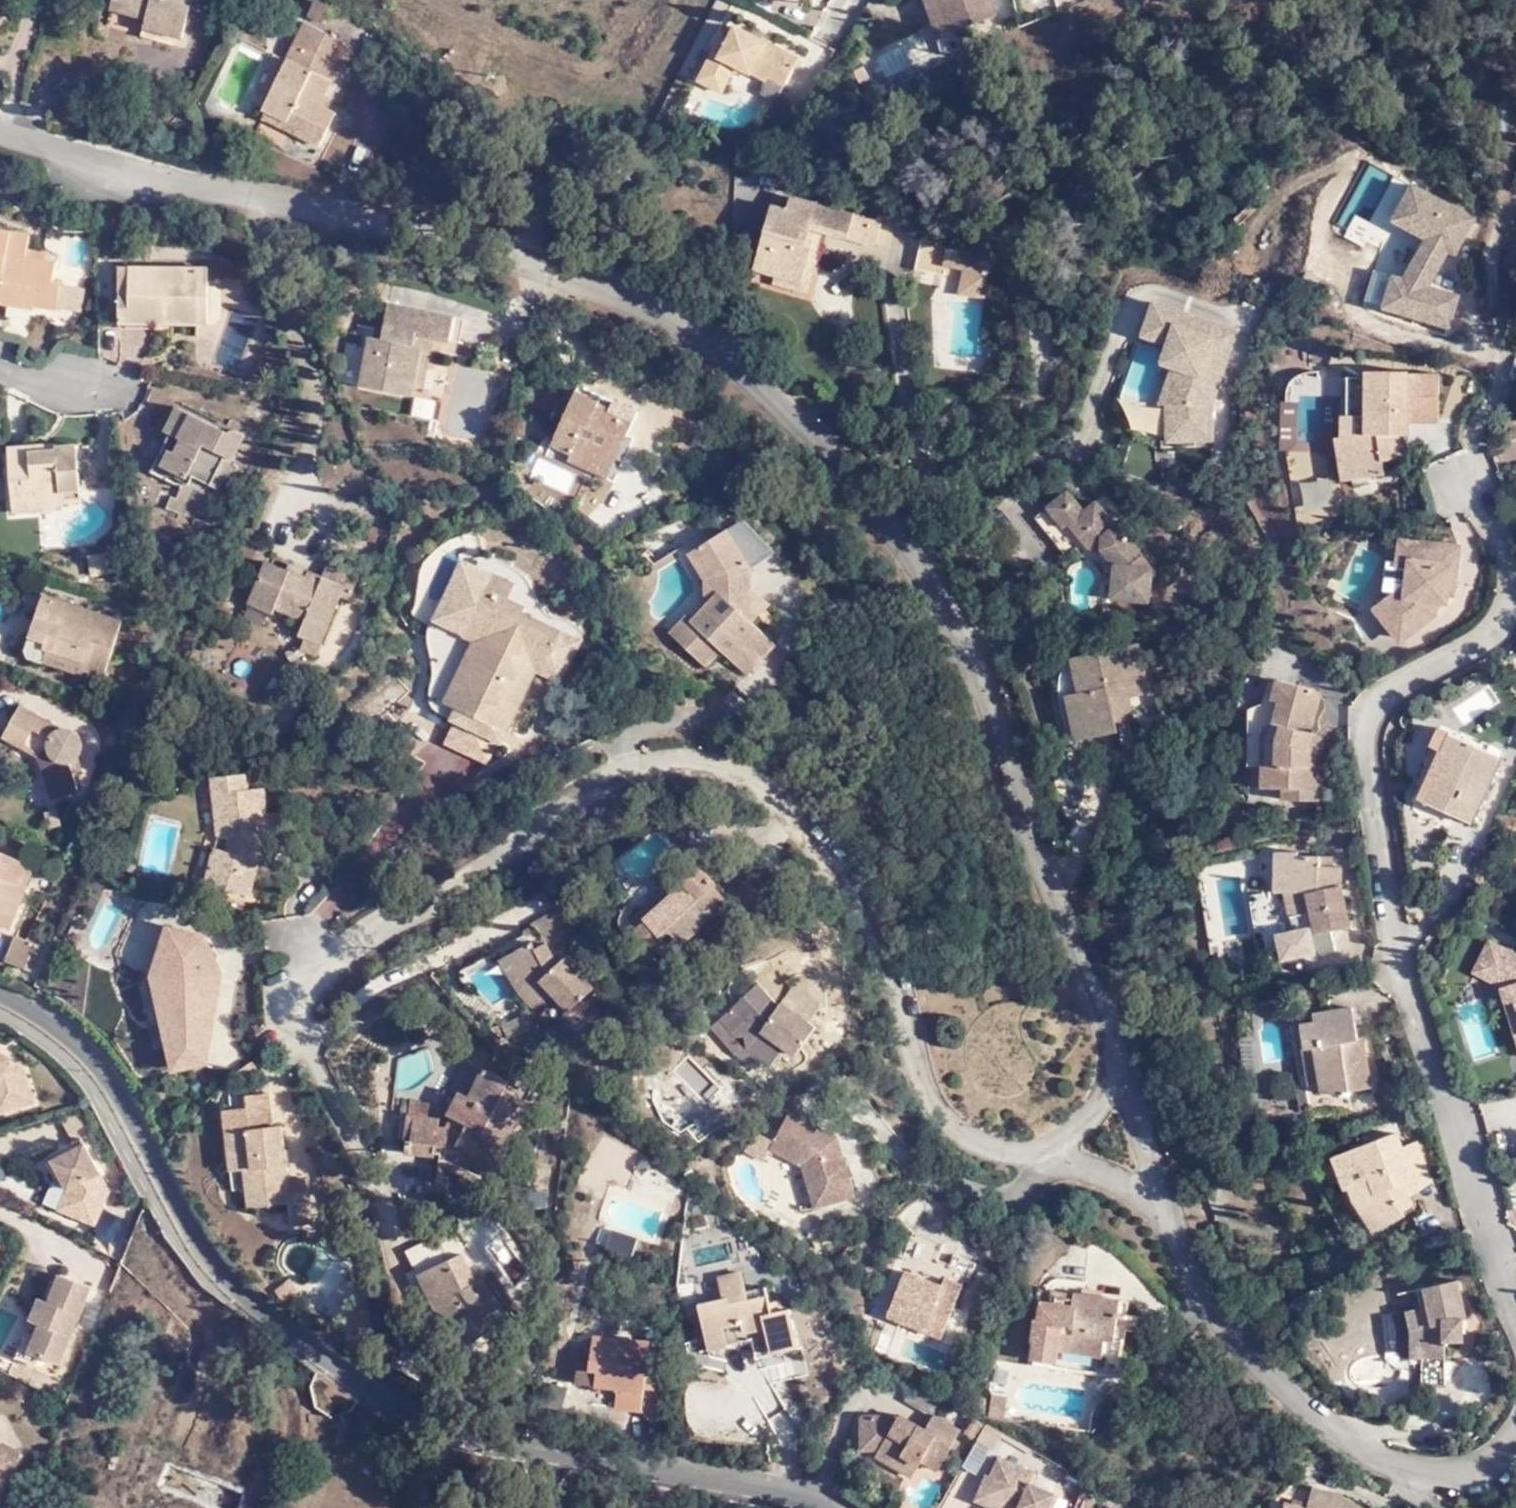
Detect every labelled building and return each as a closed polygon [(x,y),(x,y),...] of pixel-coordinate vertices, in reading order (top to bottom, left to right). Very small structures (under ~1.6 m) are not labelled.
[(109,8),(142,16),(141,26),(181,35),(190,0),(111,0),(109,8)] [(945,24),(935,0),(921,0),(933,29),(945,24)] [(945,24),(993,7),(991,0),(935,0),(945,24)] [(762,68),(782,79),(795,52),(731,16),(720,32),(712,28),(692,72),(705,80),(711,68),(721,72),(732,53),(744,59),(741,63),(759,74),(762,68)] [(281,124),(277,132),(315,151),(329,123),(318,117),(306,111),(313,95),(318,97),(330,72),(342,48),(304,28),(261,111),(266,116),(281,124)] [(352,54),(342,48),(330,72),(340,78),(352,54)] [(711,68),(705,80),(714,84),(721,72),(711,68)] [(775,92),(782,79),(762,68),(759,74),(755,81),(775,92)] [(306,111),(318,117),(326,102),(318,97),(313,95),(306,111)] [(261,124),(277,132),(281,124),(266,116),(261,124)] [(1388,225),(1409,189),(1396,181),(1361,243),(1376,250),(1359,306),(1378,312),(1388,282),(1398,285),(1421,243),(1388,225)] [(1470,225),(1409,189),(1388,225),(1421,243),(1398,285),(1388,282),(1378,312),(1445,333),(1451,299),(1427,292),(1420,288),(1440,254),(1444,257),(1451,259),(1470,225)] [(860,229),(848,226),(771,210),(769,219),(753,215),(739,280),(757,284),(757,292),(790,299),(803,244),(856,255),(859,239),(860,229)] [(39,314),(44,288),(49,267),(38,265),(20,262),(21,253),(22,241),(0,236),(0,307),(39,314)] [(928,274),(945,276),(969,279),(972,254),(902,245),(898,278),(927,283),(928,274)] [(20,262),(38,265),(40,257),(21,253),(20,262)] [(189,324),(191,269),(112,268),(110,331),(154,331),(155,323),(189,324)] [(202,269),(191,269),(189,324),(201,324),(202,269)] [(969,279),(945,276),(943,296),(966,299),(969,279)] [(44,288),(39,314),(50,316),(55,289),(44,288)] [(1239,329),(1239,326),(1158,302),(1153,302),(1142,339),(1163,345),(1164,443),(1215,442),(1215,412),(1239,329)] [(411,337),(434,342),(451,345),(457,319),(390,304),(379,342),(368,339),(357,389),(407,401),(409,391),(419,351),(408,346),(411,337)] [(457,319),(451,345),(459,347),(466,321),(457,319)] [(422,394),(434,342),(411,337),(408,346),(419,351),(409,391),(422,394)] [(1371,411),(1373,378),(1334,374),(1327,419),(1305,416),(1305,483),(1344,481),(1345,465),(1365,465),(1366,438),(1400,441),(1402,413),(1371,411)] [(1404,382),(1373,378),(1371,411),(1402,413),(1404,382)] [(549,446),(570,455),(572,452),(594,461),(597,457),(608,460),(619,434),(629,437),(638,412),(578,383),(549,446)] [(412,416),(434,417),(436,398),(413,397),(412,416)] [(158,432),(163,436),(174,442),(158,467),(180,479),(182,476),(204,486),(219,459),(227,463),(241,439),(225,430),(220,437),(213,433),(215,428),(173,408),(158,432)] [(572,452),(570,455),(568,462),(608,480),(629,437),(619,434),(608,460),(597,457),(594,461),(572,452)] [(174,442),(163,436),(144,472),(176,487),(180,479),(158,467),(174,442)] [(73,498),(70,449),(0,453),(0,471),(4,519),(56,514),(55,510),(58,510),(57,499),(73,498)] [(212,491),(227,463),(219,459),(204,486),(212,491)] [(1084,602),(1125,605),(1129,571),(1100,533),(1084,531),(1081,526),(1087,520),(1071,500),(1058,511),(1043,490),(1020,509),(1037,531),(1043,528),(1064,552),(1075,552),(1086,567),(1084,602)] [(73,509),(73,498),(57,499),(58,510),(73,509)] [(689,625),(670,644),(700,672),(716,656),(741,678),(771,649),(751,626),(750,623),(748,590),(747,570),(723,534),(694,551),(718,584),(717,593),(703,612),(689,625)] [(1450,579),(1454,549),(1400,542),(1396,568),(1408,570),(1404,601),(1391,599),(1376,610),(1398,639),(1430,614),(1432,604),(1441,606),(1442,597),(1445,579),(1450,579)] [(701,587),(703,612),(717,593),(718,584),(694,551),(684,558),(701,587)] [(320,583),(287,572),(285,581),(261,574),(247,608),(270,618),(273,611),(303,623),(300,636),(320,644),(340,599),(348,602),(359,576),(327,563),(320,583)] [(285,581),(287,572),(264,564),(261,574),(285,581)] [(460,711),(507,734),(527,691),(518,687),(527,668),(535,673),(543,675),(562,634),(524,615),(527,609),(511,601),(516,586),(494,576),(465,637),(475,644),(488,649),(460,711)] [(1448,598),(1450,579),(1445,579),(1442,597),(1448,598)] [(748,590),(750,623),(768,604),(748,590)] [(28,645),(26,648),(68,664),(66,673),(86,679),(107,624),(29,594),(12,638),(28,645)] [(665,639),(670,644),(689,625),(683,620),(665,639)] [(475,644),(446,705),(460,711),(488,649),(475,644)] [(68,664),(26,648),(21,659),(66,675),(66,673),(68,664)] [(1140,648),(1072,659),(1091,740),(1120,732),(1118,725),(1137,720),(1133,701),(1149,696),(1140,648)] [(1091,740),(1072,659),(1066,660),(1059,686),(1069,740),(1078,750),(1088,748),(1091,740)] [(518,687),(527,691),(535,673),(527,668),(518,687)] [(1299,754),(1302,739),(1314,694),(1269,682),(1262,702),(1271,704),(1265,723),(1254,729),(1253,792),(1274,792),(1275,805),(1308,805),(1309,771),(1307,771),(1301,770),(1301,755),(1299,754)] [(460,711),(446,705),(440,716),(502,745),(507,734),(460,711)] [(57,791),(50,760),(60,755),(65,744),(61,733),(44,727),(4,707),(0,712),(0,747),(18,757),(30,799),(57,791)] [(1430,743),(1437,728),(1429,724),(1421,740),(1430,743)] [(1427,774),(1414,797),(1463,819),(1492,752),(1437,728),(1430,743),(1445,751),(1432,777),(1427,774)] [(1313,740),(1302,739),(1299,754),(1301,755),(1301,770),(1307,771),(1313,740)] [(1418,770),(1427,774),(1432,777),(1445,751),(1430,743),(1418,770)] [(1407,794),(1414,797),(1427,774),(1418,770),(1407,794)] [(250,791),(247,777),(210,781),(216,840),(227,842),(224,855),(213,852),(205,890),(251,900),(262,848),(291,848),(280,813),(267,814),(265,790),(250,791)] [(617,864),(637,885),(680,846),(660,825),(617,864)] [(1313,916),(1317,936),(1354,928),(1346,893),(1346,867),(1324,866),(1324,859),(1301,857),(1302,854),(1279,851),(1276,893),(1284,894),(1292,919),(1313,916)] [(5,861),(0,874),(0,879),(7,882),(14,865),(5,861)] [(682,886),(644,922),(660,945),(671,938),(683,949),(730,908),(716,891),(718,887),(696,867),(690,866),(676,878),(682,886)] [(635,916),(644,922),(682,886),(676,878),(635,916)] [(559,905),(530,920),(543,945),(545,942),(549,949),(577,932),(559,905)] [(215,974),(201,937),(166,926),(149,975),(169,1070),(202,1064),(215,974)] [(39,950),(13,936),(0,961),(26,974),(39,950)] [(545,942),(543,945),(536,950),(531,944),(506,957),(523,987),(515,994),(533,1012),(552,1000),(564,1012),(593,989),(567,958),(559,964),(549,949),(545,942)] [(1489,978),(1502,953),(1489,946),(1476,972),(1489,978)] [(1502,953),(1489,978),(1503,985),(1513,1018),(1515,1017),(1515,960),(1502,953)] [(523,987),(506,957),(497,962),(515,994),(523,987)] [(777,1045),(798,1059),(818,1026),(785,1002),(780,1005),(767,991),(753,1004),(745,997),(720,1021),(749,1054),(764,1064),(777,1045)] [(1344,1009),(1309,1017),(1309,1026),(1301,1028),(1306,1052),(1297,1056),(1306,1093),(1321,1089),(1322,1096),(1353,1102),(1352,1091),(1371,1085),(1359,1039),(1353,1040),(1344,1009)] [(503,1040),(531,1033),(532,1014),(502,1024),(503,1040)] [(974,1036),(983,1089),(1026,1081),(1016,1029),(974,1036)] [(5,1106),(30,1099),(21,1066),(8,1054),(0,1049),(0,1095),(5,1106)] [(492,1150),(517,1102),(515,1100),(520,1088),(485,1072),(469,1098),(461,1093),(447,1116),(452,1118),(447,1130),(434,1129),(434,1121),(406,1116),(403,1123),(413,1125),(409,1145),(406,1145),(405,1156),(429,1160),(433,1154),(438,1154),(436,1168),(447,1169),(448,1164),(462,1174),(468,1165),(492,1178),(504,1155),(492,1150)] [(271,1089),(247,1091),(246,1103),(226,1104),(228,1134),(240,1134),(245,1204),(287,1200),(290,1225),(311,1222),(307,1189),(287,1188),(279,1122),(273,1123),(271,1089)] [(527,1107),(517,1102),(492,1150),(504,1155),(527,1107)] [(804,1165),(819,1208),(858,1196),(840,1140),(790,1113),(772,1149),(804,1165)] [(413,1125),(403,1123),(400,1144),(406,1145),(409,1145),(413,1125)] [(52,1206),(89,1219),(104,1185),(75,1132),(47,1146),(52,1153),(45,1155),(62,1185),(52,1206)] [(1402,1149),(1397,1136),(1358,1150),(1335,1159),(1346,1189),(1358,1216),(1372,1238),(1406,1216),(1400,1206),(1431,1186),(1419,1144),(1402,1149)] [(477,1338),(503,1317),(475,1277),(471,1279),(462,1261),(447,1269),(442,1259),(407,1276),(440,1329),(460,1316),(477,1338)] [(927,1283),(931,1274),(913,1266),(909,1275),(927,1283)] [(29,1340),(40,1343),(62,1350),(87,1282),(57,1270),(53,1282),(43,1305),(49,1309),(46,1319),(38,1316),(29,1340)] [(746,1299),(740,1273),(716,1277),(720,1300),(698,1304),(706,1349),(728,1345),(725,1327),(740,1323),(743,1332),(766,1328),(771,1349),(797,1345),(792,1319),(783,1320),(781,1309),(772,1310),(768,1296),(746,1299)] [(963,1286),(931,1274),(927,1283),(909,1275),(892,1317),(941,1338),(963,1286)] [(281,1300),(294,1290),(286,1277),(272,1288),(281,1300)] [(1422,1346),(1417,1346),(1418,1358),(1443,1358),(1443,1337),(1463,1337),(1462,1319),(1466,1316),(1455,1277),(1423,1284),(1428,1304),(1407,1308),(1411,1327),(1423,1328),(1422,1346)] [(36,1354),(40,1343),(29,1340),(38,1316),(46,1319),(49,1309),(43,1305),(53,1282),(48,1281),(41,1297),(36,1295),(13,1354),(32,1362),(36,1354)] [(1033,1361),(1056,1364),(1060,1350),(1105,1357),(1108,1337),(1116,1337),(1118,1328),(1145,1332),(1147,1314),(1121,1310),(1120,1298),(1052,1289),(1051,1302),(1039,1302),(1033,1361)] [(355,1340),(366,1340),(366,1319),(370,1318),(370,1309),(345,1309),(345,1332),(354,1333),(355,1340)] [(1410,1347),(1417,1346),(1422,1346),(1423,1328),(1411,1327),(1410,1347)] [(590,1336),(588,1362),(588,1369),(595,1371),(595,1384),(640,1389),(646,1343),(590,1336)] [(62,1350),(40,1343),(36,1354),(57,1363),(62,1350)] [(588,1369),(588,1362),(575,1361),(574,1383),(595,1384),(595,1371),(588,1369)] [(1007,1397),(992,1395),(989,1421),(1004,1425),(1007,1397)] [(899,1415),(895,1424),(909,1432),(915,1424),(899,1415)] [(909,1432),(895,1424),(885,1418),(862,1418),(862,1451),(875,1450),(893,1460),(897,1453),(921,1467),(923,1464),(938,1472),(962,1433),(935,1418),(926,1431),(915,1424),(909,1432)] [(1,1452),(21,1463),(25,1455),(4,1443),(1,1452)] [(893,1460),(875,1450),(873,1457),(890,1467),(893,1460)] [(4,1492),(21,1463),(1,1452),(0,1452),(0,1490),(4,1492)] [(912,1481),(921,1467),(897,1453),(893,1460),(890,1467),(912,1481)] [(1052,1507),(1027,1496),(1030,1483),(994,1469),(986,1488),(984,1488),(975,1507),(1052,1507)] [(1330,1496),(1328,1499),(1306,1492),(1302,1507),(1352,1507),(1330,1496)]
